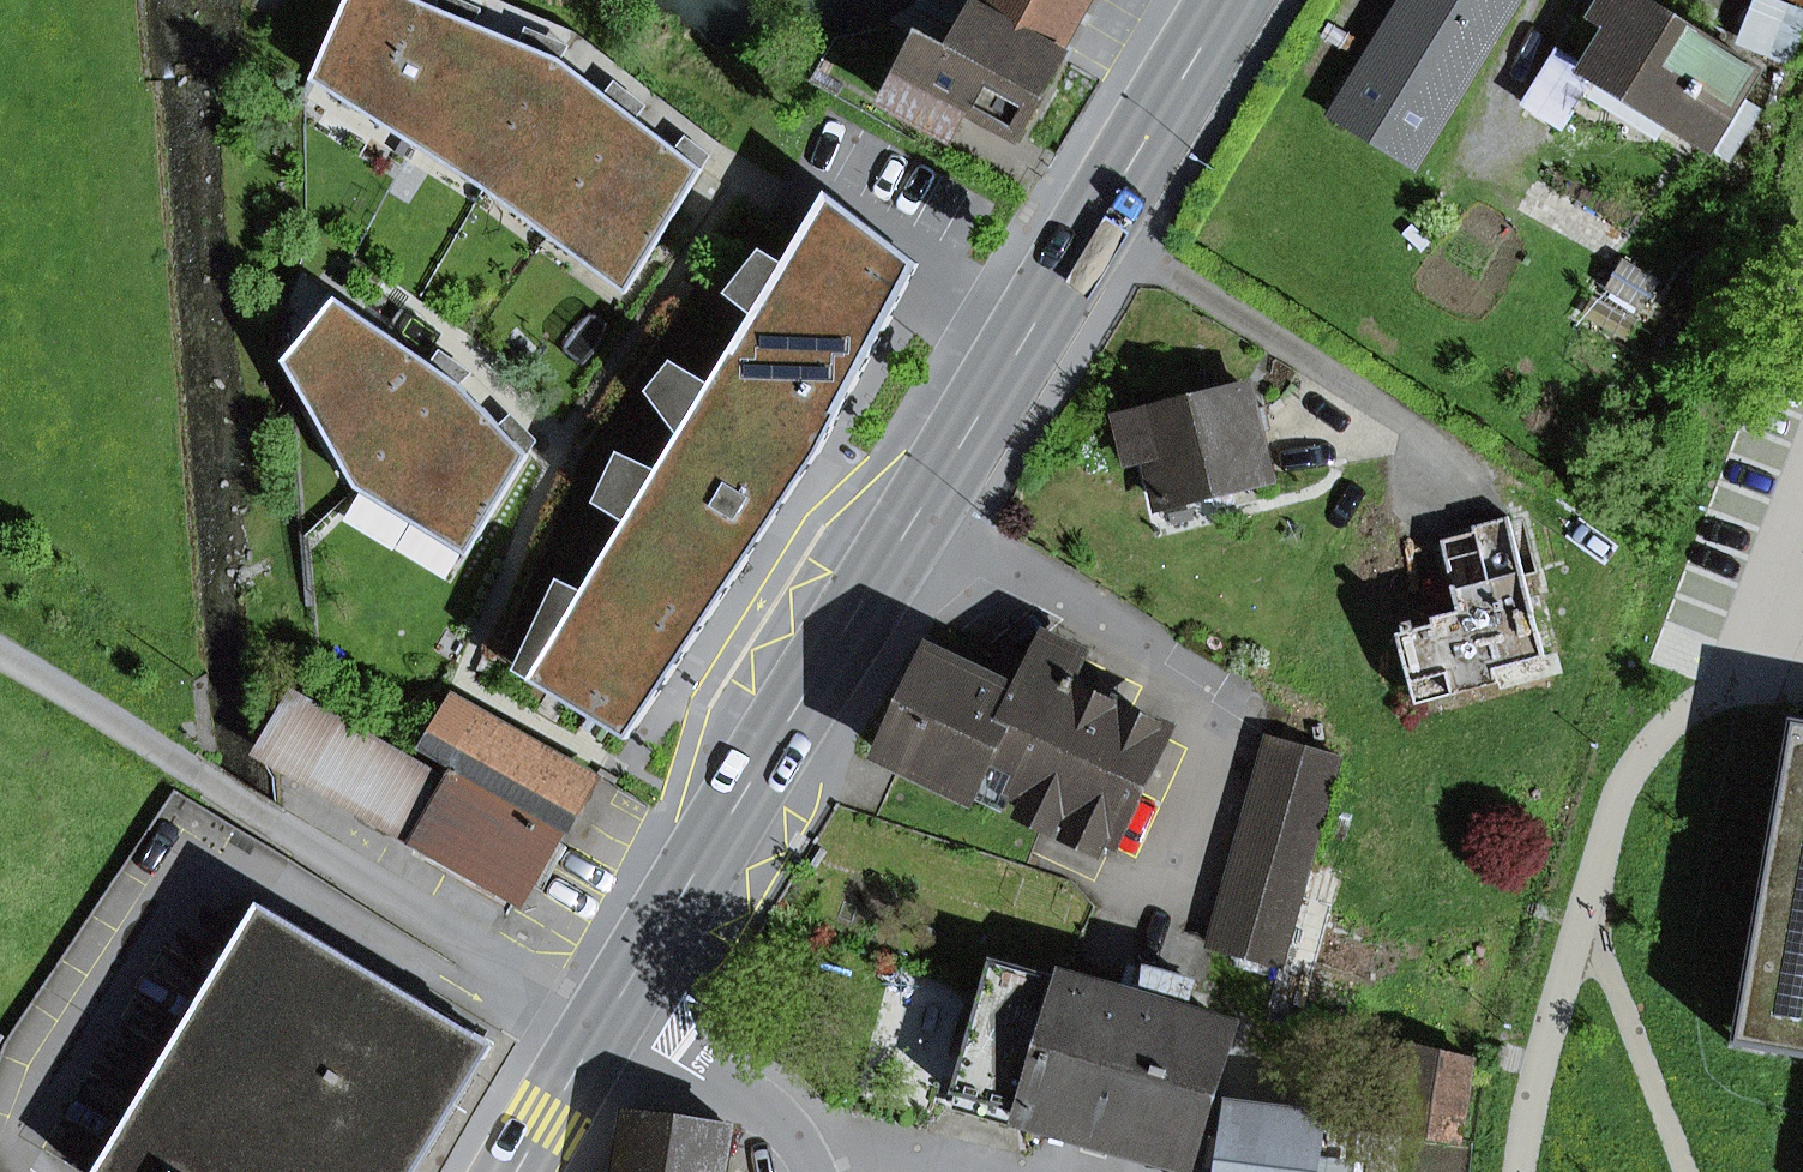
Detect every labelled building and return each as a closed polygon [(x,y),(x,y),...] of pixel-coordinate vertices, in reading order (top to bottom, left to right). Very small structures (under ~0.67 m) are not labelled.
[(413,142),(475,22),(422,0),(348,0),(314,79),(413,142)] [(922,4),(968,29),(954,55),(925,39),(891,103),(950,135),(967,104),(1016,130),(1089,0),(925,0),(922,4)] [(1336,113),(1414,160),(1513,0),(1406,0),(1336,113)] [(1754,113),(1733,100),(1753,67),(1644,0),(1611,0),(1602,15),(1617,25),(1589,69),(1587,72),(1593,75),(1726,158),(1754,113)] [(562,58),(475,22),(413,142),(484,187),(562,58)] [(1559,50),(1525,105),(1561,127),(1593,75),(1587,72),(1589,69),(1559,50)] [(638,117),(562,58),(484,187),(548,235),(638,117)] [(703,169),(638,117),(548,235),(627,293),(703,169)] [(770,529),(820,454),(921,264),(828,192),(786,262),(754,314),(712,383),(681,435),(660,469),(628,522),(586,591),(532,680),(629,739),(746,565),(770,529)] [(727,293),(754,314),(786,262),(763,248),(727,293)] [(286,361),(358,488),(462,384),(337,297),(286,361)] [(649,391),(681,435),(712,383),(674,359),(649,391)] [(529,454),(462,384),(358,488),(468,555),(529,454)] [(1151,458),(1162,505),(1269,480),(1246,388),(1140,414),(1151,458)] [(1117,419),(1128,464),(1151,458),(1140,414),(1117,419)] [(596,503),(628,522),(660,469),(621,451),(596,503)] [(1501,682),(1498,669),(1545,656),(1508,517),(1472,526),(1473,532),(1440,540),(1459,610),(1431,617),(1432,624),(1396,634),(1409,683),(1445,673),(1451,695),(1501,682)] [(517,671),(532,680),(586,591),(560,578),(517,671)] [(973,792),(982,774),(1016,789),(1029,796),(1062,812),(1075,817),(1108,833),(1115,836),(1165,731),(1074,688),(1079,678),(1072,675),(1080,658),(1043,640),(1032,664),(1018,694),(996,684),(931,653),(883,755),(971,797),(973,792)] [(1032,664),(1010,654),(996,684),(1018,694),(1032,664)] [(1501,682),(1548,669),(1545,656),(1498,669),(1501,682)] [(1415,704),(1451,695),(1445,673),(1409,683),(1415,704)] [(260,751),(520,900),(589,781),(458,706),(430,754),(457,769),(449,782),(294,693),(260,751)] [(1788,714),(1730,1043),(1802,1053),(1802,716),(1788,714)] [(1309,861),(1338,758),(1272,740),(1224,913),(1290,931),(1300,896),(1309,861)] [(973,792),(1007,808),(1016,789),(982,774),(973,792)] [(1021,812),(1055,828),(1062,812),(1029,796),(1021,812)] [(1067,833),(1100,849),(1108,833),(1075,817),(1067,833)] [(1300,896),(1332,905),(1342,870),(1309,861),(1300,896)] [(1300,1019),(1332,905),(1300,896),(1290,931),(1280,965),(1268,1010),(1300,1019)] [(497,1045),(262,905),(101,1171),(420,1171),(497,1045)] [(1224,913),(1214,947),(1280,965),(1290,931),(1224,913)] [(992,957),(952,1094),(1024,1115),(1065,979),(992,957)] [(1126,996),(1085,1133),(1190,1164),(1230,1029),(1183,1015),(1192,985),(1136,969),(1128,997),(1126,996)] [(1065,979),(1024,1115),(1085,1133),(1126,996),(1065,979)] [(1411,1050),(1398,1130),(1459,1140),(1472,1060),(1411,1050)] [(1225,1171),(1315,1171),(1323,1118),(1234,1106),(1229,1143),(1226,1169),(1225,1171)] [(733,1129),(631,1112),(621,1171),(726,1171),(733,1129)] [(1210,1167),(1226,1169),(1229,1143),(1214,1141),(1210,1167)]
